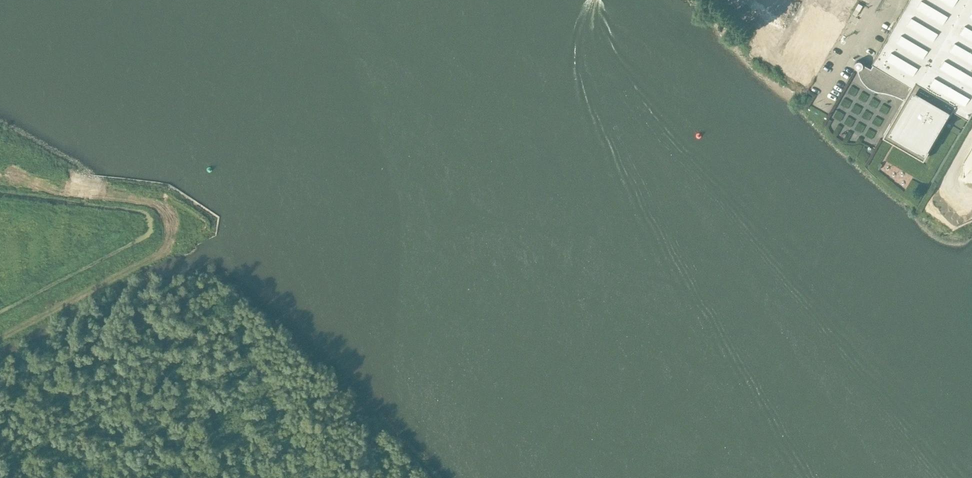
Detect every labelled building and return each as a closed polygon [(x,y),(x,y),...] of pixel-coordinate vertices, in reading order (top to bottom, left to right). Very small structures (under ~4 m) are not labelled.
[(814,72),(831,42),(809,30),(824,3),(834,9),(839,0),(738,0),(814,72)] [(872,62),(874,62),(871,67),(863,63),(862,62),(862,61),(861,60),(860,60),(859,60),(857,60),(856,61),(855,62),(855,63),(855,64),(855,66),(856,67),(857,68),(858,68),(860,68),(861,74),(864,79),(868,84),(873,87),(879,89),(885,90),(891,91),(896,93),(902,95),(905,97),(883,135),(924,159),(953,108),(968,117),(971,111),(971,0),(908,0),(872,62)]
